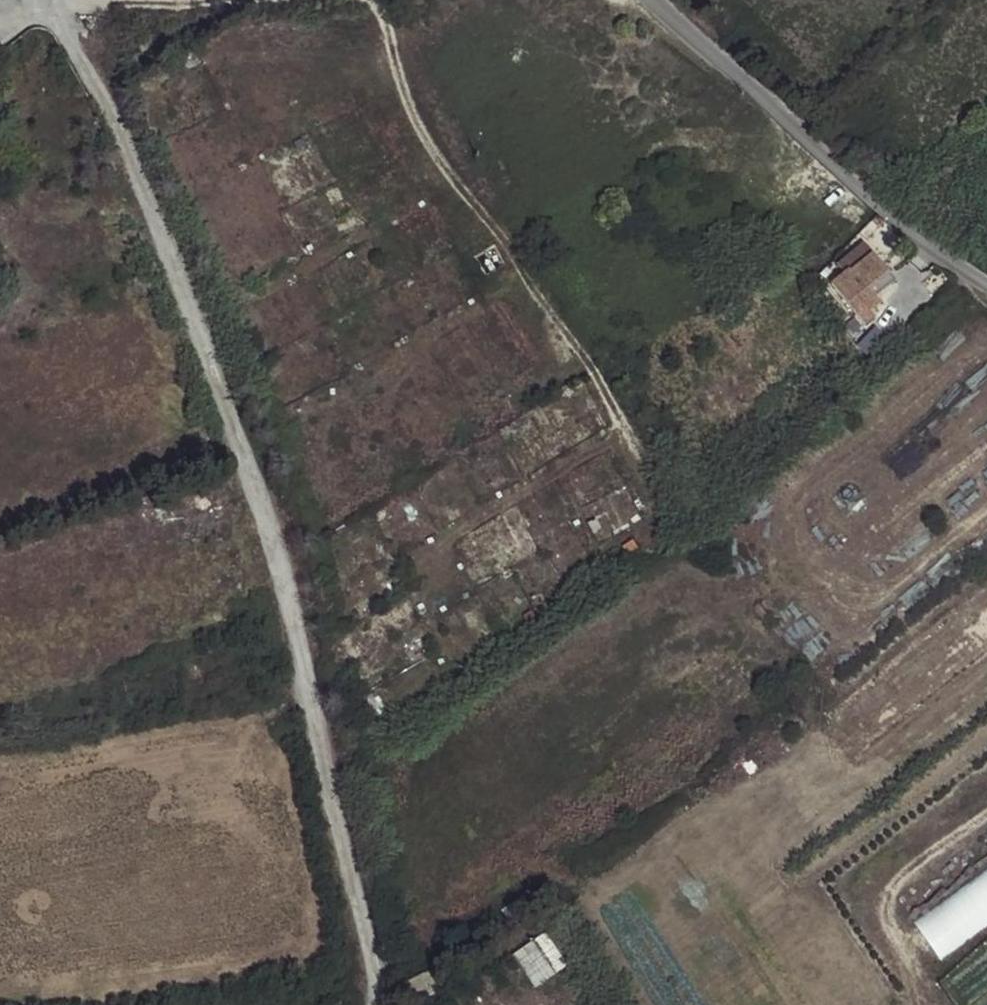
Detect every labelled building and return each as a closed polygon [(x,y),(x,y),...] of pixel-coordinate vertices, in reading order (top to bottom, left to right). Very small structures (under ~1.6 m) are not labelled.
[(890,276),(874,255),(852,273),(851,271),(832,287),(864,326),(875,318),(870,313),(881,304),(871,291),(890,276)] [(917,925),(943,960),(986,927),(986,872),(917,925)] [(547,931),(514,955),(538,987),(571,963),(547,931)]
